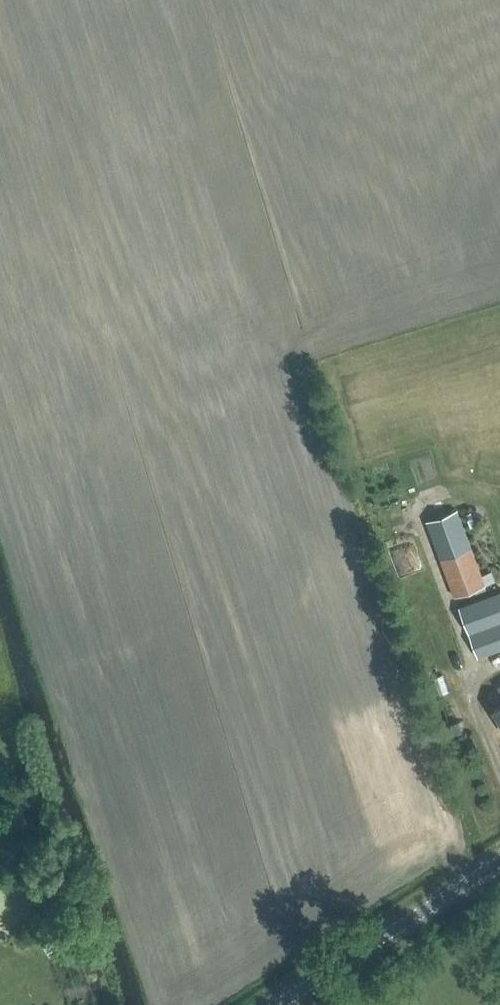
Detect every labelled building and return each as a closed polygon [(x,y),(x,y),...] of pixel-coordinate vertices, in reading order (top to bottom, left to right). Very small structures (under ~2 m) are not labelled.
[(454,595),(485,583),(495,580),(491,570),(481,574),(457,508),(426,520),(454,595)] [(470,527),(476,525),(473,517),(471,512),(466,514),(468,519),(467,519),(470,527)] [(473,599),(474,602),(459,608),(477,656),(499,647),(499,589),(473,599)] [(454,731),(461,729),(458,721),(451,723),(454,731)]
